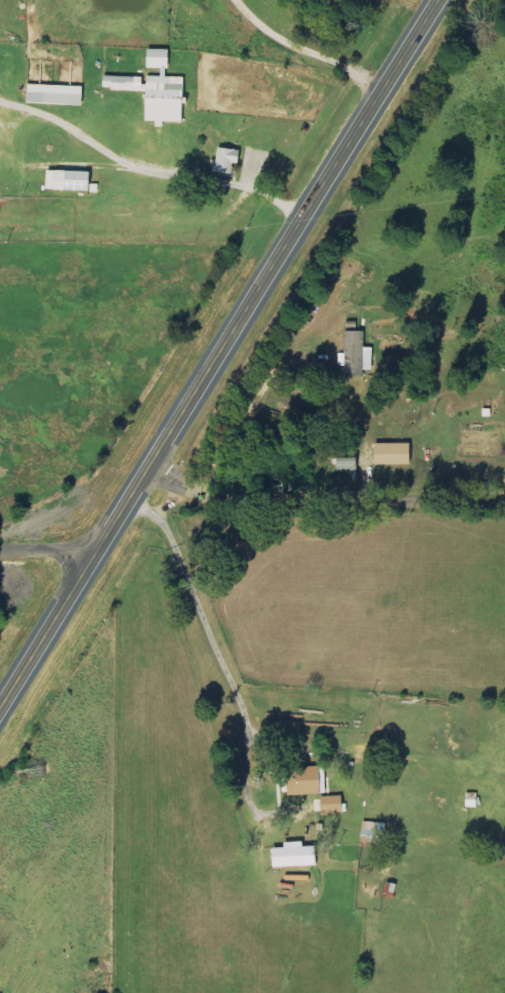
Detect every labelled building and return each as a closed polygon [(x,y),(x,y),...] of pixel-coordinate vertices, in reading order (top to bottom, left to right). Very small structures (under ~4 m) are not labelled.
[(166,49),(145,49),(144,67),(166,67),(166,49)] [(180,121),(179,77),(164,77),(164,67),(159,67),(159,76),(143,76),(144,121),(180,121)] [(142,91),(142,77),(101,76),(100,89),(142,91)] [(81,86),(26,84),(25,102),(81,104),(81,86)] [(236,149),(213,149),(212,173),(230,173),(230,164),(236,164),(236,149)] [(44,190),(88,190),(89,172),(45,171),(44,190)] [(371,370),(371,348),(362,348),(363,331),(356,331),(356,322),(344,322),(343,354),(337,354),(337,366),(342,367),(342,376),(362,376),(362,370),(371,370)] [(408,444),(371,443),(371,464),(408,465),(408,444)] [(333,458),(333,472),(355,471),(355,457),(333,458)] [(320,765),(285,767),(286,794),(321,793),(320,765)] [(382,837),(385,824),(361,820),(359,833),(382,837)] [(270,866),(313,865),(312,845),(300,846),(300,841),(281,842),(282,847),(269,847),(270,866)]
